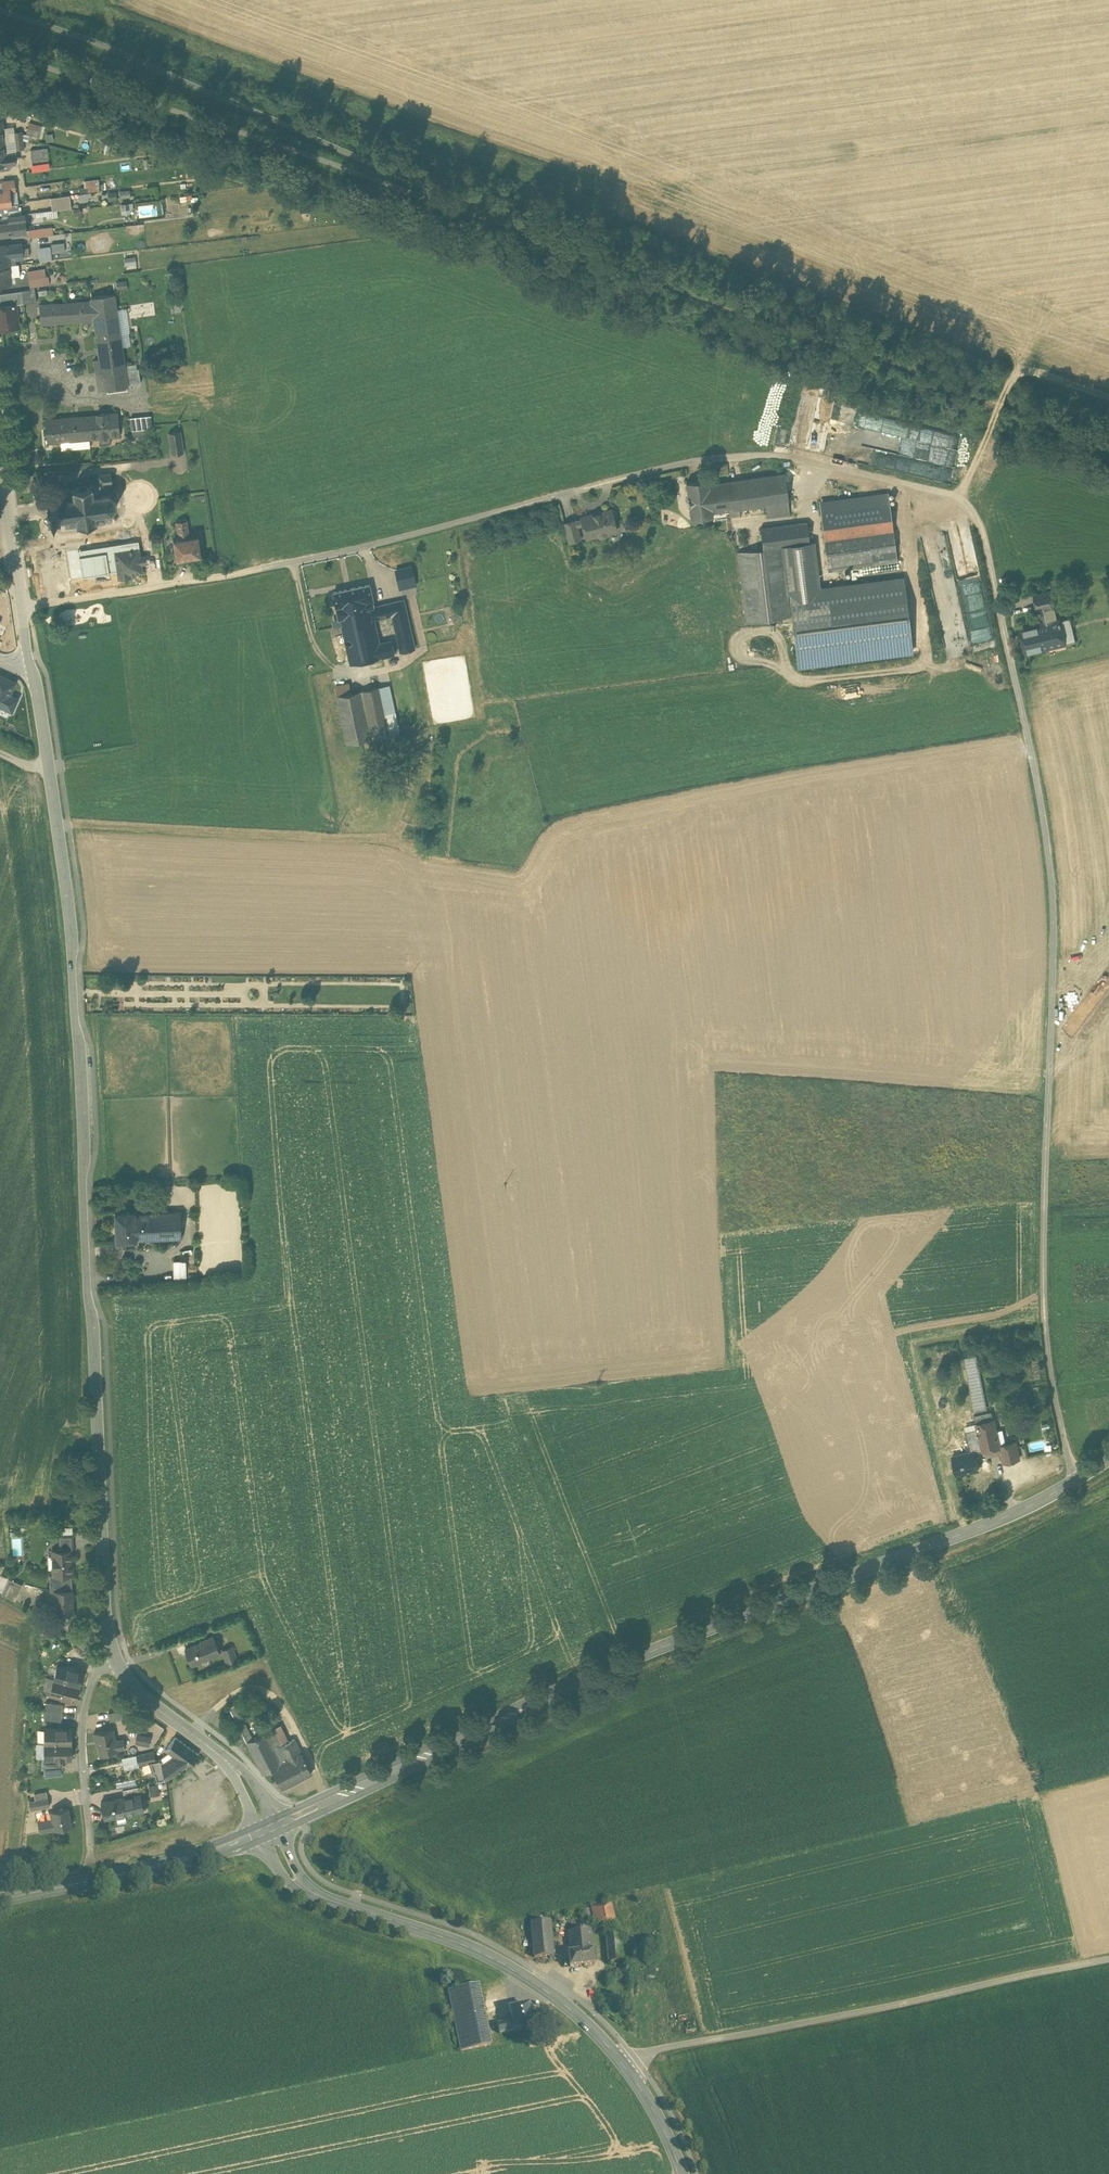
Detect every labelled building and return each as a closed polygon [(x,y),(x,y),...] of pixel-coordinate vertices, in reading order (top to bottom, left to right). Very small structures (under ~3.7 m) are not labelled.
[(26,135),(42,136),(43,124),(28,123),(26,135)] [(0,143),(0,165),(7,164),(17,163),(16,156),(7,157),(5,143),(0,143)] [(48,149),(31,150),(33,170),(50,168),(48,149)] [(77,186),(78,197),(90,196),(89,190),(98,189),(98,178),(83,179),(83,186),(77,186)] [(118,189),(119,196),(130,195),(128,188),(118,189)] [(115,190),(106,190),(107,199),(116,198),(115,190)] [(13,204),(11,191),(0,192),(0,205),(13,204)] [(70,194),(51,197),(52,210),(72,207),(70,194)] [(10,215),(9,210),(17,209),(16,204),(13,204),(0,205),(0,216),(10,215)] [(11,233),(10,232),(27,230),(25,213),(10,215),(0,216),(0,234),(11,233)] [(52,226),(29,229),(30,236),(53,233),(52,226)] [(88,229),(73,231),(74,239),(89,237),(88,229)] [(51,257),(65,256),(64,240),(50,241),(51,257)] [(0,245),(0,265),(10,264),(9,259),(15,259),(24,258),(22,243),(0,245)] [(50,258),(50,244),(37,244),(38,258),(50,258)] [(124,263),(135,262),(134,254),(123,255),(124,263)] [(0,265),(0,285),(12,283),(11,274),(19,273),(18,263),(16,263),(10,264),(0,265)] [(48,275),(29,278),(31,286),(35,286),(50,283),(48,275)] [(35,286),(31,286),(31,289),(29,289),(31,302),(37,301),(35,286)] [(29,289),(22,290),(24,297),(24,302),(24,303),(31,302),(29,289)] [(0,293),(0,295),(1,301),(24,297),(22,290),(0,293)] [(115,294),(92,297),(95,319),(95,320),(97,336),(120,332),(115,295),(115,294)] [(1,301),(1,305),(0,305),(0,328),(19,325),(15,303),(24,302),(24,297),(1,301)] [(92,301),(68,302),(69,321),(95,320),(95,319),(92,297),(91,297),(92,301)] [(68,302),(40,304),(41,323),(69,321),(68,302)] [(120,332),(97,336),(100,358),(95,359),(96,371),(109,370),(109,373),(126,370),(120,332)] [(139,368),(133,369),(135,383),(141,382),(139,368)] [(133,369),(126,370),(128,384),(135,383),(133,369)] [(126,370),(109,373),(109,370),(96,371),(99,390),(128,386),(128,384),(126,370)] [(829,414),(833,392),(820,390),(813,429),(812,429),(810,444),(824,447),(829,421),(835,422),(836,415),(829,414)] [(118,412),(99,413),(99,415),(88,416),(90,439),(120,436),(118,412)] [(88,416),(77,417),(77,415),(68,416),(70,438),(71,447),(91,446),(90,439),(88,416)] [(955,458),(960,435),(866,415),(861,439),(936,454),(938,443),(949,446),(948,453),(950,453),(949,457),(955,458)] [(68,416),(46,418),(48,442),(61,441),(61,438),(70,438),(68,416)] [(151,417),(144,417),(145,430),(152,429),(151,417)] [(138,418),(131,419),(132,431),(139,430),(138,418)] [(181,430),(169,432),(173,454),(184,452),(181,430)] [(111,471),(97,473),(99,484),(101,484),(102,483),(103,483),(102,485),(102,490),(103,490),(103,492),(108,491),(107,485),(113,484),(111,471)] [(784,474),(708,484),(712,512),(766,505),(788,502),(784,474)] [(708,480),(686,483),(687,496),(688,506),(689,506),(691,519),(713,516),(712,512),(708,484),(708,480)] [(91,485),(76,486),(76,484),(74,485),(74,487),(66,488),(65,487),(64,488),(66,489),(66,494),(66,495),(66,497),(59,498),(59,495),(57,496),(58,498),(56,497),(53,497),(51,499),(52,501),(49,502),(47,500),(46,502),(48,503),(49,515),(48,516),(49,517),(50,516),(59,515),(60,517),(60,519),(62,519),(62,517),(69,516),(69,524),(69,525),(70,525),(71,524),(78,523),(78,524),(79,526),(80,526),(80,523),(95,522),(96,524),(97,523),(97,521),(113,519),(112,512),(113,511),(113,510),(116,505),(118,505),(118,504),(117,503),(116,497),(117,495),(116,494),(115,496),(110,492),(111,490),(109,490),(109,491),(108,491),(103,492),(103,490),(102,490),(102,485),(103,483),(102,483),(101,484),(99,484),(93,485),(93,484),(92,482),(91,483),(91,485)] [(819,503),(820,512),(889,502),(888,494),(819,503)] [(788,502),(766,505),(768,518),(789,515),(788,502)] [(889,502),(820,512),(824,539),(893,529),(889,502)] [(602,512),(592,515),(592,514),(581,516),(587,538),(598,535),(601,537),(606,535),(608,532),(617,530),(614,519),(616,515),(615,510),(611,508),(602,511),(602,512)] [(187,519),(177,521),(179,537),(190,536),(187,519)] [(575,519),(565,522),(570,541),(580,538),(575,519)] [(807,521),(761,527),(763,548),(782,546),(810,542),(807,521)] [(893,529),(824,539),(828,569),(897,560),(893,529)] [(179,537),(174,538),(174,539),(177,557),(177,558),(178,558),(200,554),(201,554),(201,553),(198,535),(198,534),(190,536),(179,537)] [(782,546),(786,580),(789,580),(799,665),(912,652),(903,577),(819,587),(814,542),(810,542),(782,546)] [(763,548),(738,551),(746,621),(791,616),(786,580),(782,546),(763,548)] [(140,547),(115,551),(119,578),(132,576),(132,574),(144,572),(143,564),(141,555),(140,547)] [(85,557),(63,559),(63,563),(54,564),(56,584),(81,581),(78,566),(86,565),(85,557)] [(412,565),(397,569),(401,584),(416,581),(412,565)] [(369,584),(334,592),(339,617),(340,617),(371,610),(370,608),(374,607),(372,599),(373,599),(369,584)] [(1051,591),(1035,595),(1038,609),(1042,608),(1045,623),(1058,620),(1051,591)] [(373,619),(374,618),(391,614),(393,615),(401,651),(415,648),(403,600),(374,607),(370,608),(371,610),(373,619)] [(373,619),(371,610),(340,617),(351,663),(382,656),(379,643),(374,618),(373,619)] [(1045,623),(1021,628),(1027,652),(1076,641),(1071,617),(1058,620),(1045,623)] [(379,643),(382,656),(395,653),(392,640),(379,643)] [(12,711),(18,698),(10,694),(16,681),(0,674),(0,705),(12,711)] [(348,682),(334,685),(336,695),(351,692),(348,682)] [(388,684),(379,686),(390,733),(399,732),(388,684)] [(379,686),(362,690),(372,737),(390,733),(379,686)] [(351,692),(336,695),(347,743),(372,737),(362,690),(351,692)] [(136,1209),(115,1210),(116,1239),(137,1239),(136,1213),(136,1209)] [(136,1213),(137,1239),(182,1237),(181,1210),(136,1213)] [(174,1278),(187,1278),(186,1258),(174,1259),(174,1278)] [(987,1408),(976,1354),(964,1357),(975,1411),(987,1408)] [(994,1399),(998,1393),(991,1389),(987,1396),(994,1399)] [(992,1410),(975,1414),(977,1424),(976,1424),(978,1432),(983,1449),(986,1448),(987,1453),(988,1454),(1002,1451),(1000,1445),(997,1430),(992,1410)] [(965,1427),(967,1435),(978,1432),(976,1424),(965,1427)] [(1002,1429),(997,1430),(1000,1445),(1006,1443),(1002,1429)] [(971,1451),(953,1455),(957,1474),(979,1469),(975,1451),(983,1449),(978,1432),(967,1435),(969,1445),(971,1451)] [(1006,1443),(1000,1445),(1002,1451),(1004,1462),(1020,1458),(1016,1441),(1006,1443)] [(952,1450),(953,1455),(971,1451),(969,1445),(952,1450)] [(61,1526),(62,1534),(73,1534),(73,1526),(61,1526)] [(62,1534),(60,1534),(61,1549),(71,1549),(74,1549),(73,1534),(62,1534)] [(13,1537),(14,1554),(22,1554),(22,1537),(13,1537)] [(61,1549),(53,1550),(54,1573),(72,1573),(71,1549),(61,1549)] [(54,1573),(50,1573),(51,1590),(55,1590),(55,1612),(73,1611),(72,1573),(54,1573)] [(23,1584),(9,1578),(2,1593),(16,1600),(23,1584)] [(204,1641),(186,1648),(192,1664),(202,1660),(201,1659),(220,1651),(214,1635),(204,1639),(204,1641)] [(232,1645),(222,1648),(228,1664),(238,1660),(232,1645)] [(83,1670),(58,1663),(54,1678),(80,1684),(83,1670)] [(80,1684),(54,1678),(51,1692),(76,1699),(80,1684)] [(64,1703),(46,1701),(45,1709),(63,1711),(64,1703)] [(263,1773),(273,1768),(272,1767),(288,1759),(281,1744),(272,1727),(253,1737),(236,1702),(229,1705),(263,1773)] [(63,1711),(45,1709),(44,1718),(62,1720),(63,1711)] [(111,1720),(125,1717),(123,1709),(109,1712),(111,1720)] [(281,1723),(272,1727),(281,1744),(289,1740),(281,1723)] [(71,1727),(45,1727),(45,1742),(71,1742),(71,1727)] [(113,1728),(95,1732),(96,1740),(98,1740),(100,1753),(117,1750),(117,1748),(115,1740),(113,1728)] [(152,1736),(139,1733),(137,1742),(150,1745),(152,1736)] [(174,1758),(163,1766),(167,1778),(193,1761),(198,1753),(176,1736),(166,1749),(170,1752),(175,1755),(174,1758)] [(289,1740),(281,1744),(288,1759),(272,1767),(273,1768),(282,1787),(312,1772),(305,1758),(306,1758),(305,1756),(304,1756),(295,1737),(289,1740)] [(124,1738),(115,1740),(117,1748),(126,1746),(124,1738)] [(38,1757),(43,1757),(45,1757),(45,1742),(37,1742),(38,1757)] [(71,1742),(45,1742),(45,1757),(63,1757),(71,1757),(71,1742)] [(154,1751),(137,1754),(139,1764),(156,1760),(154,1751)] [(175,1755),(170,1752),(161,1760),(150,1763),(154,1781),(167,1778),(163,1766),(174,1758),(175,1755)] [(139,1764),(137,1754),(123,1757),(123,1762),(112,1764),(113,1772),(139,1767),(139,1764)] [(42,1768),(45,1768),(45,1767),(62,1765),(62,1766),(63,1766),(63,1757),(45,1757),(43,1757),(42,1768)] [(62,1765),(45,1767),(45,1768),(46,1776),(63,1774),(62,1766),(62,1765)] [(118,1789),(138,1785),(137,1778),(116,1782),(118,1789)] [(149,1785),(152,1796),(160,1794),(158,1783),(149,1785)] [(139,1786),(123,1789),(125,1796),(125,1797),(140,1794),(139,1786)] [(34,1793),(36,1799),(48,1797),(47,1790),(34,1793)] [(125,1796),(101,1801),(105,1818),(118,1815),(126,1814),(138,1811),(136,1803),(142,1802),(140,1794),(125,1797),(125,1796)] [(50,1805),(48,1797),(36,1799),(30,1801),(31,1809),(50,1805)] [(68,1807),(51,1810),(53,1818),(38,1821),(40,1832),(72,1825),(68,1807)] [(126,1814),(118,1815),(119,1823),(127,1821),(126,1814)] [(612,1902),(591,1907),(591,1908),(595,1922),(595,1925),(603,1923),(604,1928),(617,1925),(612,1902)] [(591,1908),(583,1910),(587,1924),(595,1922),(591,1908)] [(551,1921),(531,1923),(534,1958),(554,1956),(551,1921)] [(592,1929),(569,1931),(571,1952),(569,1953),(570,1967),(595,1964),(594,1950),(592,1929)] [(621,1935),(606,1937),(609,1963),(623,1961),(621,1935)] [(478,1983),(448,1990),(461,2051),(491,2045),(478,1983)] [(504,1991),(490,1997),(492,2001),(506,1995),(504,1991)] [(529,2005),(510,2009),(513,2021),(498,2024),(500,2034),(534,2026),(529,2005)]
